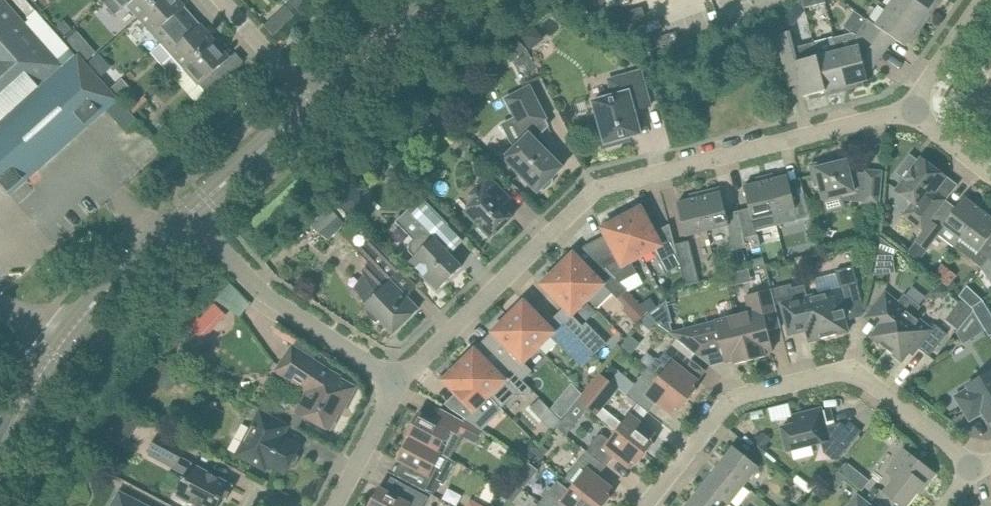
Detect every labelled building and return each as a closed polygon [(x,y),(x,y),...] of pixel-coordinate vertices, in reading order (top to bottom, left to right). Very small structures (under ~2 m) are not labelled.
[(2,119),(63,65),(5,0),(0,0),(0,121),(2,119)] [(104,2),(104,3),(105,2),(116,14),(121,9),(123,11),(129,6),(139,17),(159,0),(107,0),(104,2)] [(139,17),(154,34),(162,42),(193,15),(185,6),(180,0),(159,0),(139,17)] [(930,9),(916,0),(893,0),(888,7),(921,29),(930,16),(927,14),(930,9)] [(930,9),(933,5),(936,7),(941,0),(916,0),(930,9)] [(876,24),(868,18),(860,29),(881,43),(888,33),(905,45),(908,41),(911,43),(921,29),(888,7),(876,24)] [(193,15),(162,42),(170,51),(170,52),(185,68),(216,40),(201,24),(193,15)] [(860,29),(856,34),(854,32),(835,37),(838,51),(846,86),(847,89),(863,85),(863,82),(868,80),(863,60),(871,57),(881,43),(860,29)] [(817,56),(798,61),(797,56),(791,30),(776,34),(790,85),(801,82),(804,96),(810,95),(811,98),(827,94),(817,56)] [(838,51),(835,37),(814,42),(817,56),(827,94),(842,90),(841,87),(846,86),(838,51)] [(185,68),(173,78),(196,104),(230,74),(229,73),(225,76),(218,68),(231,57),(216,40),(185,68)] [(0,124),(0,183),(10,195),(88,127),(108,110),(129,134),(141,123),(80,54),(48,82),(0,124)] [(651,106),(645,86),(641,70),(609,79),(613,95),(594,101),(601,129),(598,130),(602,144),(606,147),(621,143),(620,139),(641,133),(635,110),(651,106)] [(516,117),(502,124),(512,142),(516,146),(504,158),(538,192),(563,167),(535,139),(548,126),(545,119),(546,118),(534,95),(530,86),(506,98),(516,117)] [(897,189),(913,202),(904,214),(924,229),(947,200),(935,191),(946,177),(921,157),(918,161),(910,155),(897,172),(905,178),(897,189)] [(810,165),(815,184),(816,185),(819,184),(823,200),(842,195),(843,197),(856,198),(863,199),(863,202),(879,203),(882,171),(866,170),(865,173),(850,171),(849,166),(846,167),(841,164),(840,161),(832,163),(831,159),(810,165)] [(793,196),(792,194),(788,175),(774,178),(773,174),(765,176),(777,225),(810,217),(805,193),(793,196)] [(507,194),(493,180),(488,175),(470,193),(476,199),(464,211),(479,226),(476,229),(485,239),(488,236),(491,238),(512,217),(498,203),(507,194)] [(744,186),(749,205),(749,207),(738,210),(745,238),(757,234),(756,230),(777,225),(765,176),(756,178),(757,182),(744,186)] [(747,246),(745,238),(738,210),(726,213),(720,187),(698,192),(707,230),(728,225),(734,249),(747,246)] [(677,202),(682,222),(686,236),(707,230),(698,192),(690,194),(691,199),(677,202)] [(410,261),(424,275),(438,290),(462,266),(435,239),(449,225),(422,196),(396,221),(414,239),(410,243),(410,251),(415,256),(410,261)] [(924,229),(924,230),(915,241),(927,250),(939,234),(954,246),(961,237),(985,206),(978,201),(975,205),(964,197),(956,207),(947,200),(924,229)] [(329,205),(310,223),(319,233),(338,215),(329,205)] [(670,223),(655,231),(641,206),(622,217),(642,256),(653,250),(660,261),(677,252),(675,244),(670,223)] [(954,246),(982,267),(989,258),(990,255),(990,217),(989,215),(990,213),(990,211),(985,206),(961,237),(954,246)] [(642,256),(622,217),(602,227),(613,249),(596,258),(620,282),(638,273),(631,261),(642,256)] [(900,250),(884,237),(880,256),(896,255),(900,250)] [(372,239),(359,252),(370,263),(362,270),(364,273),(377,293),(366,304),(370,309),(367,312),(371,318),(377,323),(380,319),(394,333),(419,309),(408,298),(392,281),(402,270),(372,239)] [(711,268),(697,271),(689,241),(675,244),(677,252),(686,285),(699,281),(699,280),(713,278),(711,268)] [(863,243),(864,252),(874,250),(873,242),(863,243)] [(558,268),(588,299),(597,308),(612,293),(617,298),(627,289),(620,282),(596,258),(590,262),(594,266),(591,270),(574,253),(558,268)] [(982,267),(990,276),(990,255),(989,258),(982,267)] [(764,257),(750,260),(752,268),(766,265),(764,257)] [(840,288),(818,294),(829,336),(848,331),(845,319),(848,314),(845,303),(862,299),(854,266),(836,270),(840,288)] [(558,268),(542,284),(556,298),(564,307),(555,316),(582,343),(589,336),(595,330),(587,322),(584,325),(573,314),(588,299),(558,268)] [(218,297),(236,314),(249,301),(230,283),(218,297)] [(810,341),(829,336),(818,294),(795,299),(791,284),(772,288),(775,300),(780,299),(789,334),(807,329),(810,341)] [(953,292),(943,284),(935,294),(940,300),(948,298),(953,292)] [(968,285),(959,296),(972,307),(984,299),(968,285)] [(781,327),(775,300),(772,288),(771,289),(746,295),(750,312),(739,315),(750,360),(766,356),(765,352),(773,350),(769,331),(781,327)] [(878,302),(866,317),(867,318),(871,314),(879,320),(879,326),(878,328),(871,336),(887,349),(914,314),(920,307),(905,295),(899,302),(898,302),(886,292),(878,302)] [(651,298),(642,305),(648,311),(649,312),(657,306),(651,298)] [(960,299),(945,319),(958,329),(973,309),(960,299)] [(972,307),(973,309),(985,330),(986,330),(989,336),(990,335),(990,312),(984,299),(972,307)] [(649,312),(646,314),(669,333),(673,332),(665,300),(657,306),(649,312)] [(547,324),(538,315),(524,301),(508,316),(539,347),(551,335),(582,366),(594,355),(582,343),(555,316),(547,324)] [(638,301),(628,311),(638,321),(648,311),(642,305),(638,301)] [(197,317),(186,329),(201,343),(227,315),(214,303),(199,319),(197,317)] [(985,330),(973,309),(958,329),(956,331),(963,343),(985,330)] [(929,356),(942,341),(947,334),(936,324),(932,329),(914,314),(887,349),(902,361),(910,351),(916,350),(918,347),(929,356)] [(735,364),(750,360),(739,315),(673,332),(669,333),(677,339),(696,354),(700,357),(700,356),(699,355),(705,346),(712,345),(718,349),(721,348),(726,362),(734,360),(735,364)] [(539,347),(508,316),(493,332),(512,351),(503,360),(523,380),(532,370),(524,362),(539,347)] [(647,316),(641,323),(651,331),(657,324),(647,316)] [(631,335),(622,346),(633,355),(642,344),(631,335)] [(656,358),(648,368),(689,400),(697,389),(694,387),(699,380),(684,368),(692,359),(672,343),(659,360),(656,358)] [(332,372),(293,346),(277,370),(308,391),(297,411),(330,429),(343,404),(345,405),(355,387),(331,374),(332,372)] [(465,358),(459,364),(490,395),(502,408),(518,393),(521,396),(526,396),(533,390),(523,380),(503,360),(494,368),(475,349),(472,352),(470,349),(463,356),(465,358)] [(459,364),(443,380),(456,393),(457,394),(462,398),(453,410),(465,418),(475,424),(483,429),(504,410),(502,408),(490,395),(459,364)] [(628,394),(627,394),(638,403),(649,412),(656,402),(672,414),(677,408),(680,410),(689,400),(648,368),(641,377),(635,385),(628,394)] [(990,421),(990,371),(967,386),(968,388),(955,396),(970,421),(983,413),(989,422),(990,421)] [(618,388),(600,373),(582,394),(578,400),(588,408),(597,415),(618,388)] [(572,383),(552,408),(562,419),(578,400),(582,394),(572,383)] [(562,419),(556,427),(567,435),(577,423),(588,408),(578,400),(562,419)] [(789,403),(770,407),(773,421),(792,416),(792,415),(789,403)] [(603,407),(597,415),(617,430),(646,453),(654,443),(651,440),(656,434),(641,421),(631,413),(623,423),(603,407)] [(277,433),(283,421),(261,409),(236,455),(254,464),(256,462),(265,467),(264,470),(265,470),(268,465),(286,475),(301,446),(277,433)] [(457,434),(458,433),(476,443),(483,429),(475,424),(465,418),(464,420),(445,410),(439,423),(419,412),(407,435),(442,454),(442,453),(439,452),(451,430),(457,434)] [(551,410),(542,419),(553,430),(561,420),(551,410)] [(843,453),(862,431),(850,422),(846,426),(840,422),(826,425),(823,412),(809,416),(808,412),(792,415),(792,416),(794,424),(782,427),(788,452),(825,442),(826,445),(823,445),(824,451),(832,458),(839,458),(843,453)] [(638,464),(646,453),(617,430),(610,440),(603,434),(598,434),(589,446),(590,448),(587,451),(606,466),(614,456),(629,468),(634,461),(638,464)] [(176,494),(199,505),(218,505),(223,497),(227,499),(234,486),(182,458),(187,447),(159,432),(148,453),(187,474),(176,494)] [(767,445),(772,439),(764,433),(754,447),(788,473),(790,467),(789,464),(787,463),(783,461),(780,462),(767,453),(771,448),(767,445)] [(409,437),(397,459),(401,461),(417,470),(411,482),(428,492),(434,495),(440,482),(444,484),(456,462),(442,454),(407,435),(406,436),(409,437)] [(543,444),(535,454),(541,459),(549,450),(543,444)] [(719,464),(745,485),(759,466),(734,446),(719,464)] [(904,449),(887,471),(895,478),(884,492),(902,505),(906,505),(923,485),(925,487),(935,474),(904,449)] [(587,451),(566,478),(601,505),(604,505),(611,497),(608,494),(614,488),(598,476),(606,466),(587,451)] [(847,460),(839,472),(864,489),(873,477),(847,460)] [(705,482),(731,503),(745,485),(719,464),(705,482)] [(520,473),(515,480),(524,487),(529,481),(520,473)] [(542,503),(546,505),(601,505),(574,484),(570,490),(559,482),(550,493),(542,503)] [(698,505),(728,505),(731,503),(705,482),(690,500),(698,505)] [(429,497),(406,484),(399,497),(379,486),(368,505),(424,505),(429,497)] [(120,491),(112,505),(148,505),(120,491)] [(858,495),(849,505),(871,505),(858,495)]
